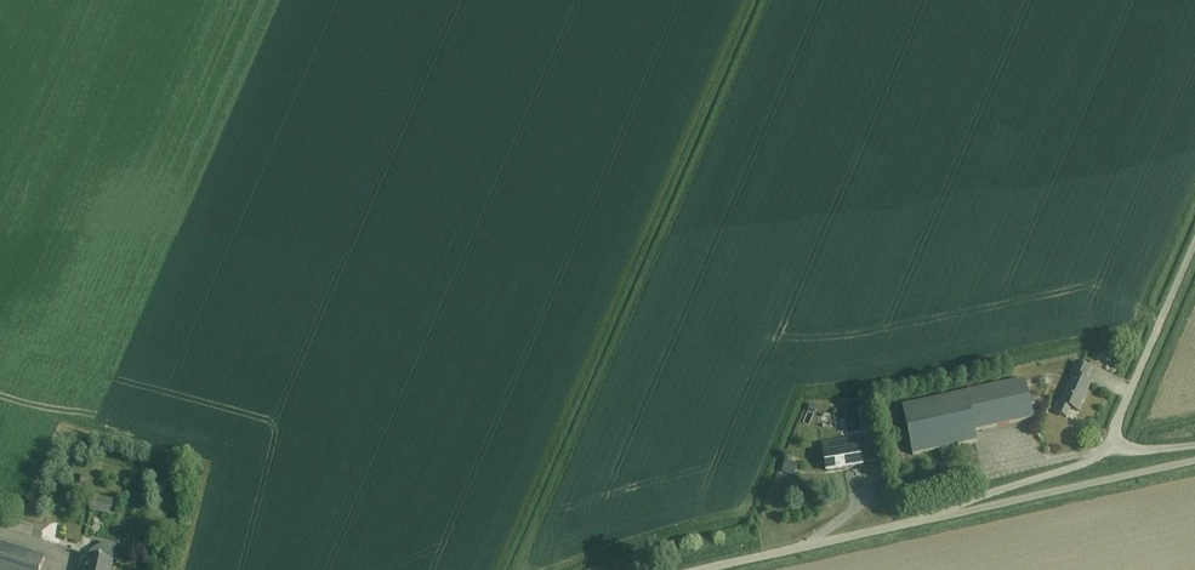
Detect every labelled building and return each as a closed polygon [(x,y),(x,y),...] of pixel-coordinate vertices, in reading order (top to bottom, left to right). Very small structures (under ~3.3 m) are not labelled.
[(1090,369),(1079,364),(1076,363),(1071,375),(1074,376),(1061,404),(1059,403),(1054,412),(1067,418),(1071,409),(1078,412),(1091,383),(1085,380),(1090,369)] [(966,390),(977,387),(975,377),(964,380),(966,390)] [(1034,400),(1029,401),(1025,382),(947,398),(960,445),(976,442),(974,432),(1033,419),(1031,410),(1036,409),(1034,400)] [(960,445),(947,398),(902,407),(909,444),(912,456),(960,445)] [(844,400),(834,402),(837,422),(847,421),(844,400)] [(815,414),(817,409),(811,406),(809,412),(815,414)] [(822,445),(827,471),(862,466),(860,451),(867,451),(865,438),(822,445)] [(787,461),(782,472),(791,476),(796,465),(787,461)] [(91,511),(112,516),(115,502),(94,498),(91,511)] [(45,559),(0,544),(0,569),(41,569),(45,559)] [(117,547),(105,544),(103,552),(96,550),(91,553),(90,559),(88,558),(85,569),(112,569),(117,547)]
